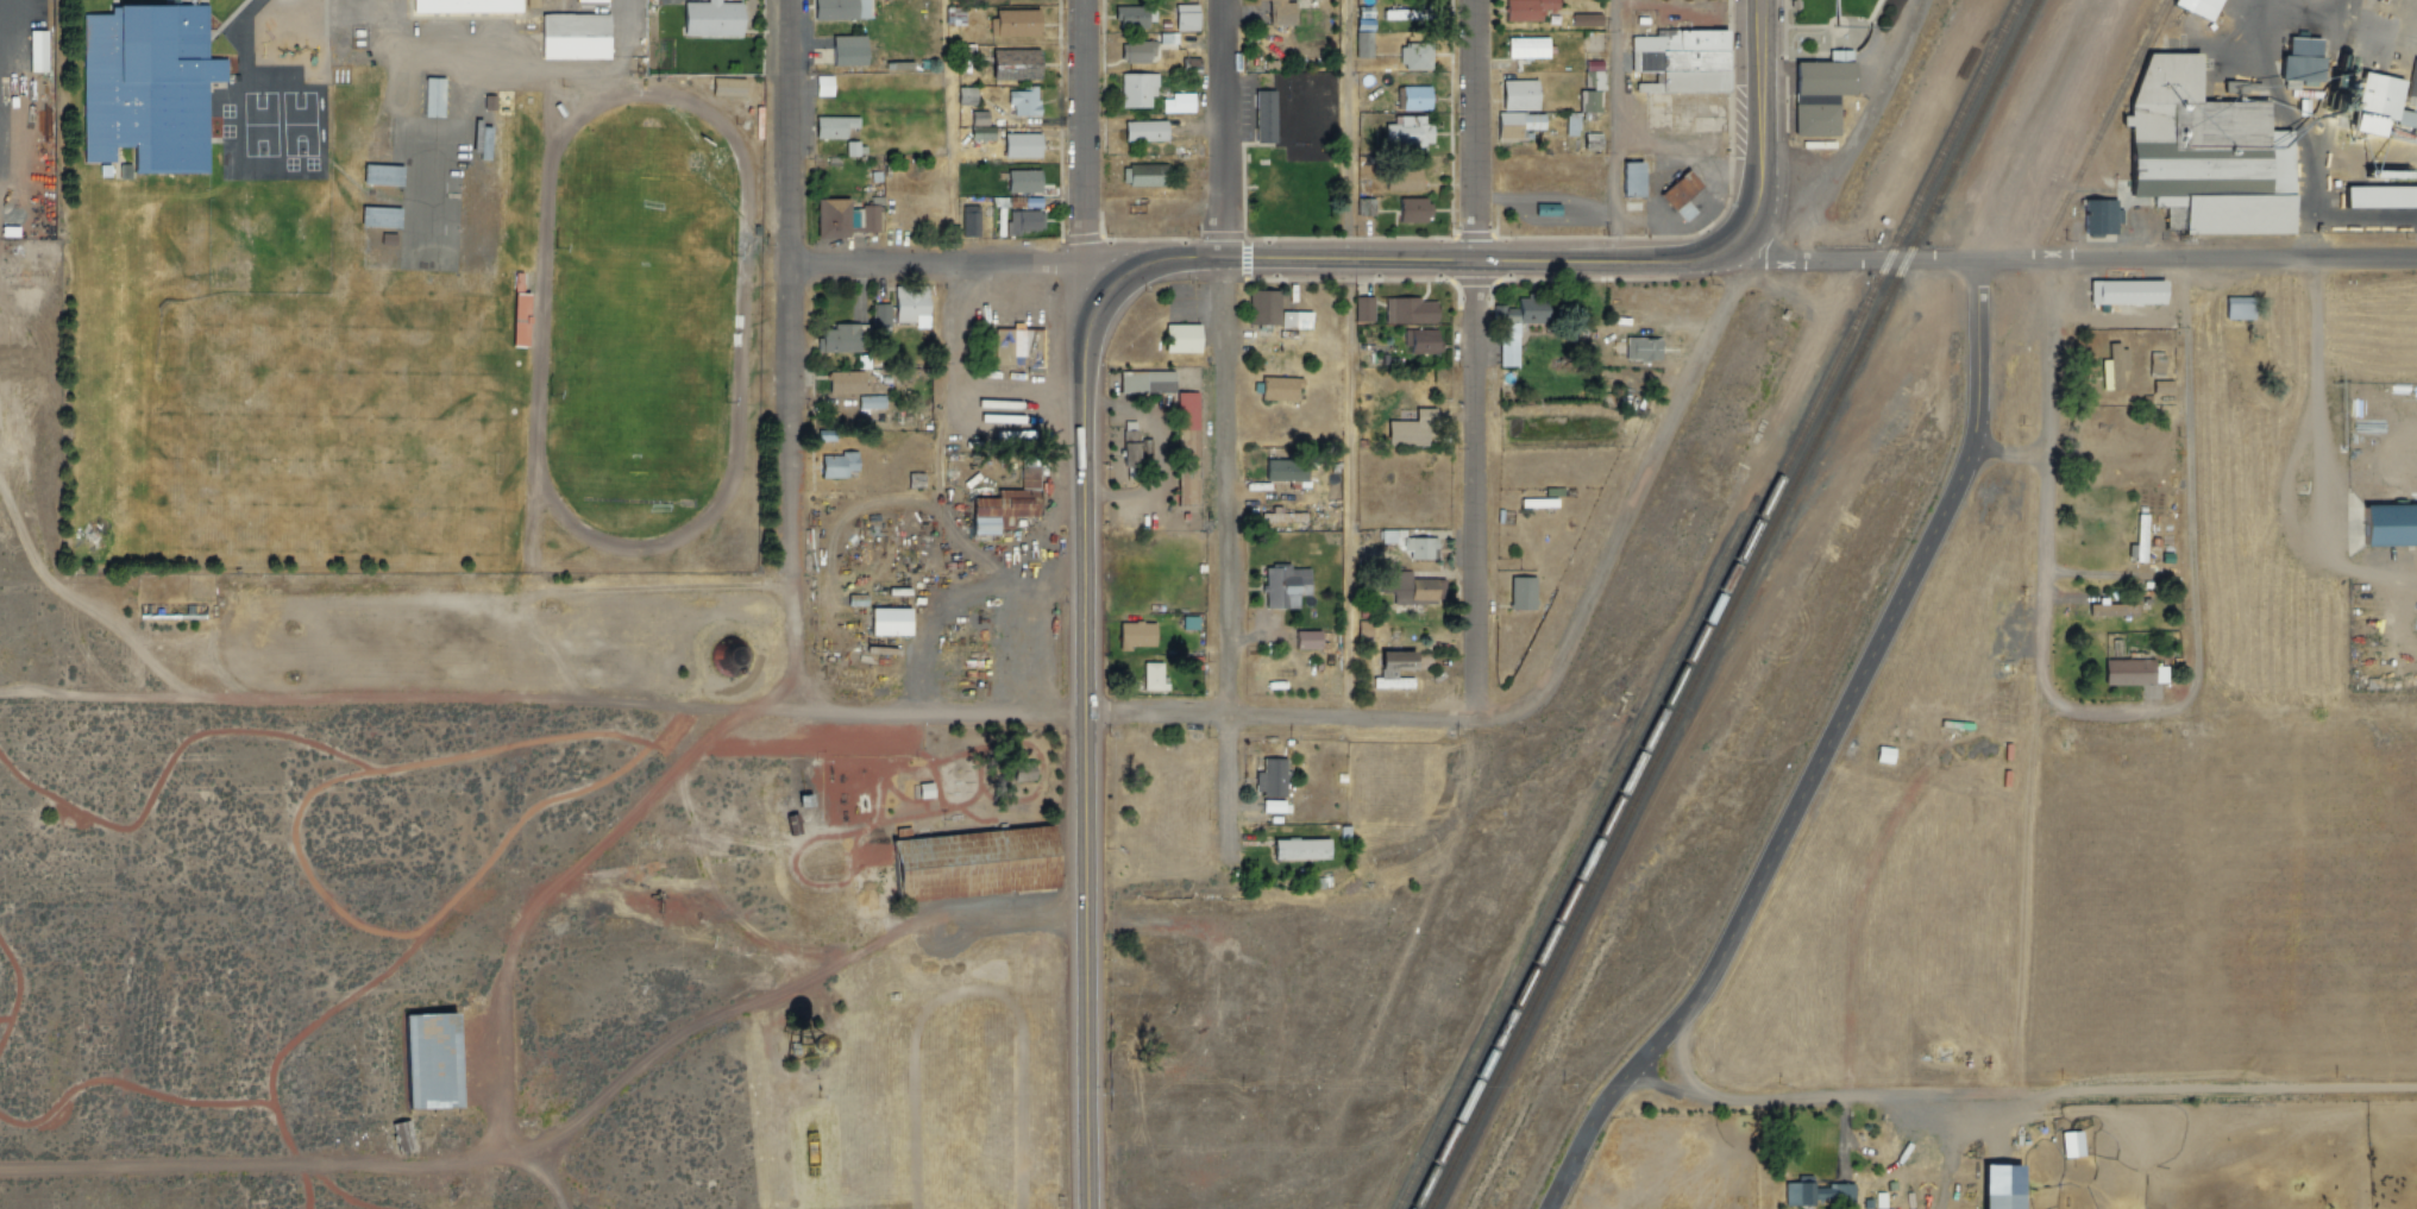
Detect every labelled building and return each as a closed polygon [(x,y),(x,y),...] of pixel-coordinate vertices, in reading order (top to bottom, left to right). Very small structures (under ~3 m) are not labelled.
[(414,13),(414,0),(519,0),(519,13),(414,13)] [(718,0),(740,0),(740,34),(682,34),(682,0),(707,0),(718,0)] [(812,17),(812,0),(855,0),(855,17),(812,17)] [(1270,23),(1293,21),(1292,0),(1269,0),(1270,23)] [(1503,11),(1503,0),(1555,0),(1555,11),(1503,11)] [(2171,8),(2176,0),(2225,0),(2209,29),(2171,8)] [(81,13),(112,13),(113,80),(120,80),(120,2),(206,2),(205,53),(225,53),(225,89),(206,89),(206,171),(133,171),(133,145),(113,145),(113,160),(82,162),(81,13)] [(1174,2),(1195,2),(1195,30),(1174,30),(1174,2)] [(1112,5),(1147,5),(1147,27),(1113,27),(1112,5)] [(994,10),(1037,10),(1037,34),(994,34),(994,10)] [(1384,21),(1426,21),(1426,10),(1384,11),(1384,21)] [(541,13),(609,13),(609,57),(541,57),(541,13)] [(1602,15),(1573,15),(1574,28),(1603,27),(1602,15)] [(1354,19),(1371,18),(1373,30),(1355,31),(1354,19)] [(27,29),(46,29),(46,69),(29,69),(27,29)] [(1678,30),(1727,29),(1728,90),(1632,92),(1632,82),(1659,81),(1659,70),(1631,70),(1631,33),(1664,33),(1665,48),(1678,48),(1678,30)] [(1352,31),(1370,31),(1370,55),(1354,56),(1352,31)] [(830,33),(865,34),(865,64),(830,64),(830,33)] [(1506,34),(1546,34),(1546,56),(1506,56),(1506,34)] [(1123,40),(1153,39),(1153,62),(1123,62),(1123,40)] [(1401,42),(1429,40),(1430,68),(1402,69),(1401,42)] [(990,50),(1037,50),(1037,80),(990,80),(990,50)] [(1831,53),(1853,53),(1853,67),(1831,67),(1831,53)] [(1179,56),(1198,56),(1198,70),(1180,70),(1179,56)] [(2189,238),(2189,201),(2136,202),(2134,114),(2153,58),(2204,59),(2202,112),(2272,111),(2272,137),(2296,137),(2297,199),(2294,199),(2294,239),(2189,238)] [(2285,84),(2286,59),(2333,61),(2331,86),(2285,84)] [(1793,84),(1793,67),(1853,67),(1854,90),(1839,90),(1839,134),(1788,134),(1788,84),(1793,84)] [(1581,70),(1602,70),(1602,90),(1581,90),(1581,70)] [(1118,73),(1154,73),(1154,95),(1147,95),(1147,106),(1118,106),(1118,73)] [(812,74),(830,74),(830,96),(812,96),(812,74)] [(711,76),(746,77),(745,96),(710,95),(711,76)] [(423,77),(444,78),(440,115),(421,114),(423,77)] [(1500,108),(1500,78),(1538,78),(1538,108),(1500,108)] [(2368,78),(2409,88),(2399,126),(2359,117),(2368,78)] [(1399,84),(1429,86),(1427,108),(1399,108),(1399,84)] [(954,87),(974,87),(974,103),(954,103),(954,87)] [(1251,88),(1274,88),(1274,141),(1251,141),(1251,88)] [(1011,90),(1036,90),(1037,113),(1011,114),(1011,90)] [(1191,92),(1191,111),(1160,111),(1160,96),(1169,96),(1169,92),(1191,92)] [(1577,93),(1601,93),(1601,111),(1577,111),(1577,93)] [(1495,139),(1495,114),(1539,113),(1539,138),(1495,139)] [(1414,124),(1419,124),(1419,143),(1383,141),(1383,122),(1396,124),(1398,114),(1415,114),(1414,124)] [(814,115),(858,115),(856,126),(847,126),(847,138),(812,138),(814,115)] [(1563,117),(1575,117),(1575,133),(1563,133),(1563,117)] [(1122,119),(1163,119),(1163,139),(1122,139),(1122,119)] [(473,125),(490,125),(489,153),(472,152),(473,125)] [(968,126),(993,125),(993,138),(968,138),(968,126)] [(1582,131),(1599,131),(1599,147),(1582,149),(1582,131)] [(1003,133),(1040,134),(1040,157),(1003,157),(1003,133)] [(856,139),(856,156),(845,156),(845,139),(856,139)] [(825,156),(837,156),(837,164),(825,164),(825,156)] [(364,163),(403,164),(403,184),(364,183),(364,163)] [(1126,164),(1166,164),(1166,184),(1126,184),(1126,164)] [(1626,165),(1646,165),(1646,201),(1626,201),(1626,165)] [(1422,169),(1387,170),(1388,192),(1423,191),(1422,169)] [(1006,170),(1038,170),(1038,189),(1006,189),(1006,170)] [(1688,175),(1703,190),(1676,215),(1662,200),(1688,175)] [(2347,194),(2416,193),(2416,213),(2347,214),(2347,194)] [(1396,195),(1426,196),(1426,221),(1396,221),(1396,195)] [(816,196),(848,197),(847,237),(815,235),(816,196)] [(1371,196),(1371,214),(1355,214),(1355,196),(1371,196)] [(860,204),(877,204),(877,232),(860,232),(860,204)] [(1687,227),(1676,215),(1687,204),(1699,216),(1687,227)] [(362,206),(398,208),(397,226),(360,225),(362,206)] [(961,210),(977,209),(977,235),(962,235),(961,210)] [(1007,212),(1040,210),(1040,227),(1007,228),(1007,212)] [(2096,278),(2166,278),(2166,306),(2096,307),(2096,278)] [(894,286),(927,286),(927,320),(894,320),(894,286)] [(1248,289),(1280,290),(1279,326),(1247,325),(1248,289)] [(2222,295),(2255,294),(2255,317),(2223,317),(2222,295)] [(529,348),(531,295),(515,295),(513,347),(529,348)] [(1354,296),(1369,295),(1369,319),(1354,320),(1354,296)] [(1436,320),(1383,321),(1383,296),(1418,295),(1418,300),(1434,298),(1436,320)] [(1517,297),(1550,298),(1550,319),(1517,317),(1517,297)] [(872,302),(889,302),(887,325),(872,325),(872,302)] [(1311,310),(1310,328),(1280,325),(1282,308),(1311,310)] [(1515,321),(1515,365),(1495,365),(1495,320),(1515,321)] [(1163,322),(1199,321),(1200,351),(1164,351),(1163,322)] [(821,351),(820,328),(834,328),(833,322),(856,322),(856,328),(858,350),(821,351)] [(993,326),(1040,327),(1040,364),(992,363),(993,326)] [(1408,329),(1439,330),(1438,353),(1407,352),(1408,329)] [(1624,336),(1650,335),(1650,353),(1624,354),(1624,336)] [(2108,345),(2124,345),(2126,388),(2109,388),(2108,345)] [(2149,348),(2164,351),(2160,376),(2145,373),(2149,348)] [(1118,369),(1172,369),(1172,390),(1118,390),(1118,369)] [(828,371),(865,370),(865,391),(828,392),(828,371)] [(1258,374),(1294,374),(1294,398),(1258,397),(1258,374)] [(1176,391),(1195,390),(1197,504),(1178,504),(1176,391)] [(856,396),(884,393),(884,405),(858,408),(856,396)] [(1414,405),(1431,405),(1431,417),(1414,417),(1414,405)] [(1386,421),(1425,420),(1425,443),(1387,445),(1386,421)] [(1124,421),(1135,421),(1134,479),(1123,479),(1124,421)] [(835,443),(835,432),(820,432),(819,442),(835,443)] [(859,454),(822,455),(823,480),(849,479),(849,472),(860,472),(859,454)] [(1018,455),(1037,454),(1038,485),(1021,485),(1018,455)] [(1263,458),(1305,458),(1305,477),(1263,477),(1263,458)] [(906,471),(922,471),(922,486),(906,486),(906,471)] [(973,496),(974,534),(1000,534),(1000,527),(1011,527),(1011,515),(1031,515),(1030,487),(997,489),(997,496),(973,496)] [(1519,497),(1556,496),(1556,506),(1519,508),(1519,497)] [(2365,510),(2416,510),(2416,553),(2365,553),(2365,510)] [(1267,514),(1267,522),(1295,523),(1295,515),(1267,514)] [(2137,517),(2148,518),(2147,566),(2137,566),(2137,517)] [(1408,536),(1434,535),(1434,558),(1408,558),(1408,536)] [(1262,565),(1307,565),(1307,594),(1294,594),(1294,605),(1263,605),(1262,565)] [(1508,575),(1533,575),(1533,610),(1508,610),(1508,575)] [(1408,578),(1434,578),(1434,597),(1410,597),(1408,578)] [(136,603),(203,603),(203,618),(136,617),(136,603)] [(2090,606),(2091,618),(2127,617),(2127,605),(2090,606)] [(912,610),(872,609),(872,637),(912,637),(912,610)] [(1181,615),(1198,615),(1198,628),(1181,628),(1181,615)] [(1118,621),(1154,621),(1154,643),(1119,644),(1118,621)] [(1293,629),(1319,629),(1319,646),(1293,646),(1293,629)] [(1381,650),(1417,650),(1415,668),(1381,668),(1381,650)] [(1144,660),(1162,660),(1162,689),(1144,689),(1144,660)] [(2107,665),(2153,665),(2153,691),(2107,692),(2107,665)] [(1370,687),(1370,676),(1410,675),(1410,687),(1370,687)] [(1894,765),(1896,749),(1879,747),(1877,763),(1894,765)] [(1262,789),(1254,789),(1254,769),(1262,769),(1262,757),(1283,757),(1283,793),(1262,793),(1262,789)] [(1335,772),(1343,772),(1344,781),(1335,781),(1335,772)] [(1262,798),(1289,798),(1289,814),(1262,813),(1262,798)] [(1336,825),(1348,825),(1346,840),(1336,840),(1336,825)] [(889,839),(1051,826),(1057,884),(893,899),(889,839)] [(1274,837),(1329,837),(1329,857),(1274,858),(1274,837)] [(403,1014),(458,1012),(463,1107),(408,1109),(403,1014)] [(416,1150),(409,1121),(392,1124),(399,1154),(416,1150)] [(2086,1156),(2082,1130),(2062,1133),(2065,1158),(2086,1156)] [(2021,1165),(2021,1208),(1986,1208),(1986,1164),(2021,1165)] [(1856,1184),(1828,1184),(1828,1188),(1815,1188),(1815,1183),(1786,1183),(1786,1205),(1815,1206),(1815,1202),(1856,1202),(1856,1184)]
